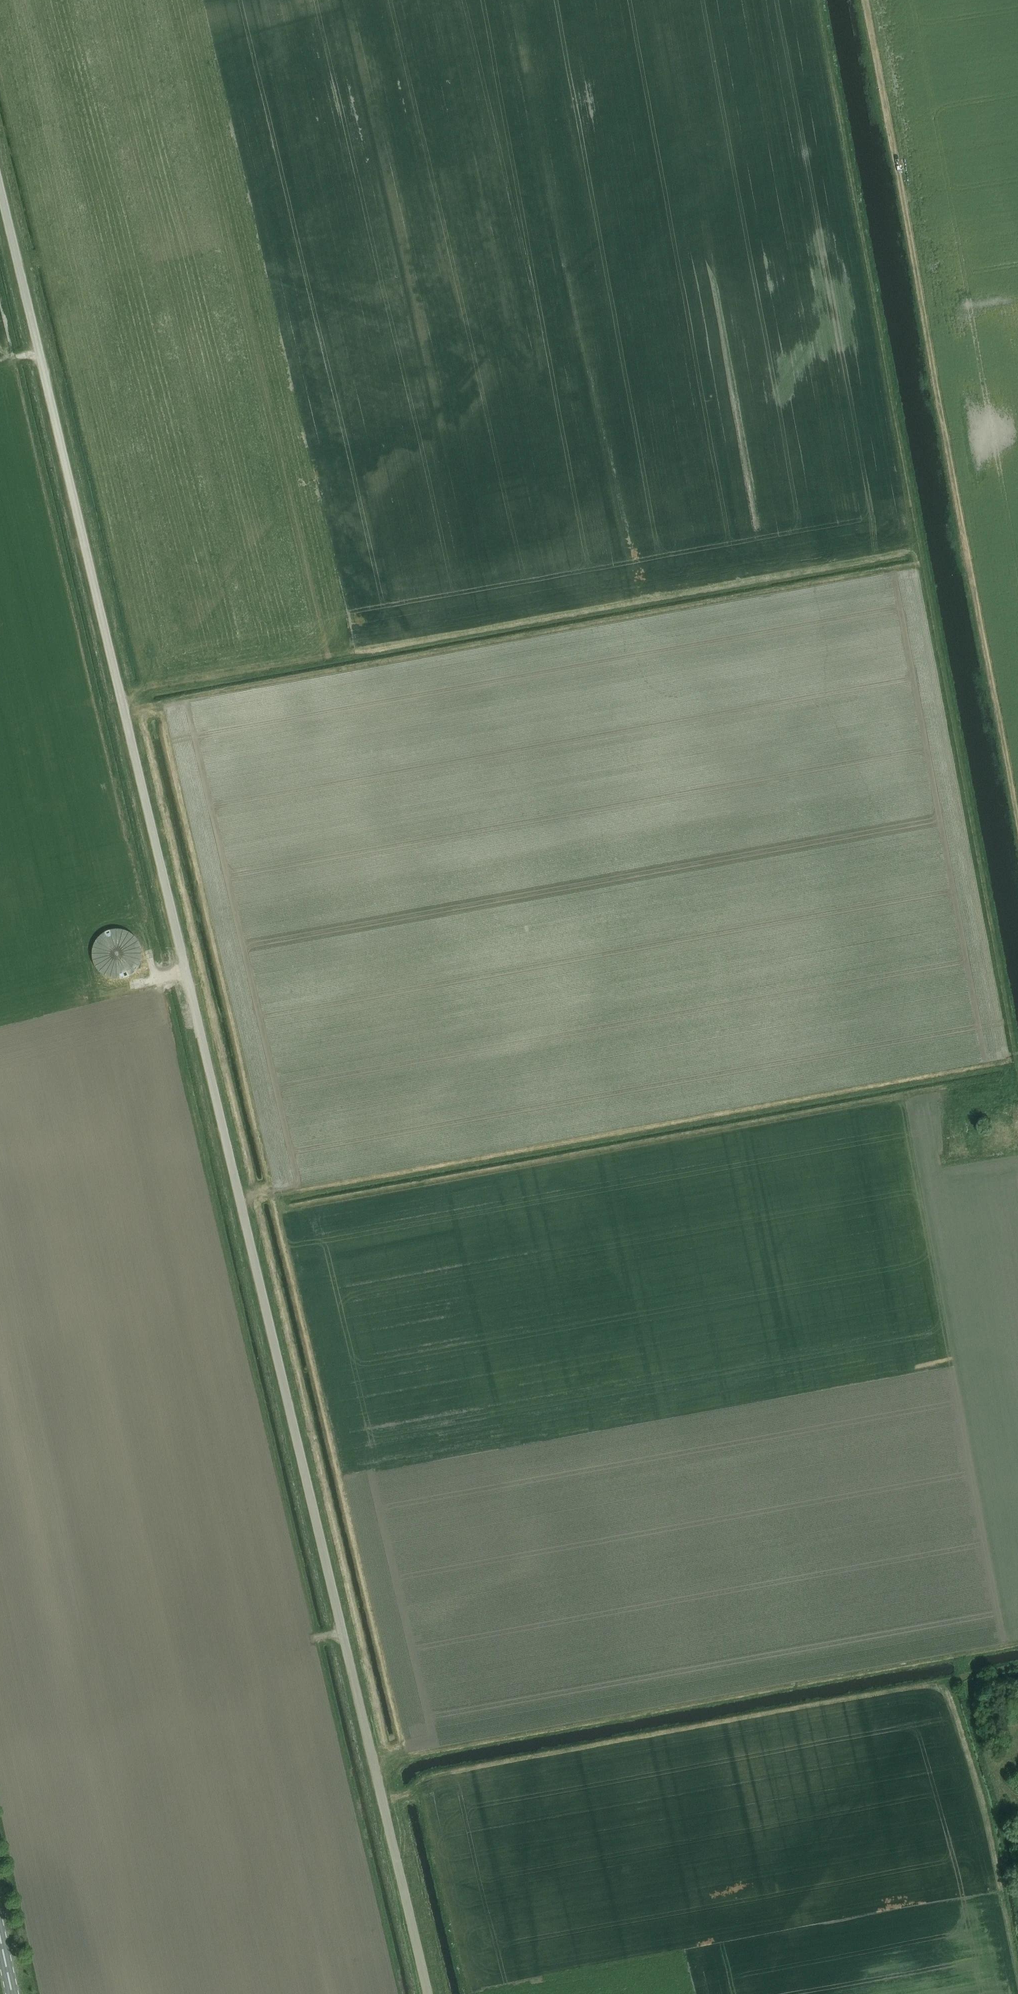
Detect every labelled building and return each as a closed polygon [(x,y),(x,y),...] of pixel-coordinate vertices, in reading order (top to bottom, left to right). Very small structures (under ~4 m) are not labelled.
[(118,979),(120,979),(122,979),(124,979),(126,978),(128,977),(130,976),(132,975),(134,974),(135,972),(137,970),(138,969),(140,967),(141,965),(141,963),(142,961),(143,959),(143,956),(143,954),(143,952),(143,950),(142,948),(141,946),(141,944),(140,942),(138,940),(137,938),(136,936),(134,935),(132,934),(130,932),(128,931),(126,930),(124,930),(122,929),(120,929),(118,929),(115,929),(113,929),(111,930),(109,930),(107,931),(105,932),(103,934),(101,935),(100,936),(98,938),(97,940),(96,942),(95,944),(94,946),(93,948),(93,950),(93,952),(92,954),(93,956),(93,959),(93,961),(94,963),(95,965),(96,967),(97,969),(98,970),(100,972),(101,974),(103,975),(105,976),(107,977),(109,978),(111,979),(113,979),(115,979),(118,979)]
